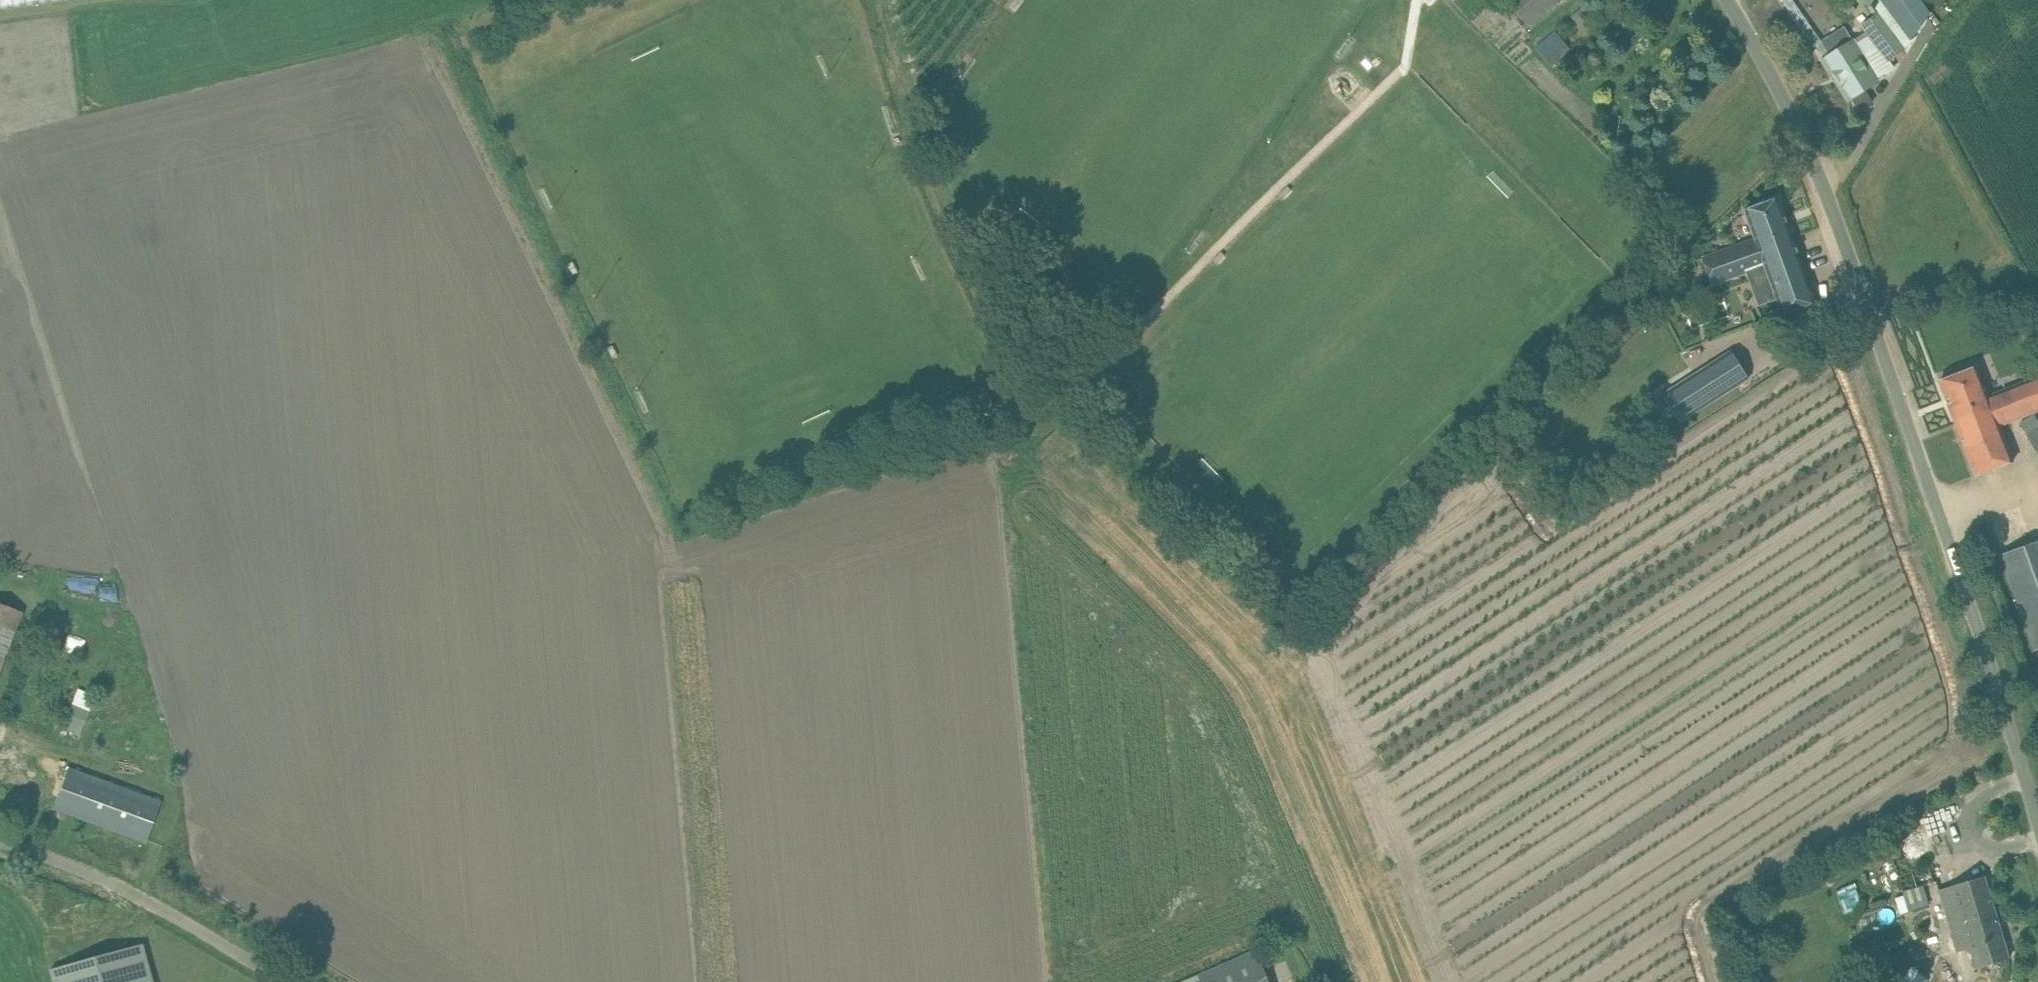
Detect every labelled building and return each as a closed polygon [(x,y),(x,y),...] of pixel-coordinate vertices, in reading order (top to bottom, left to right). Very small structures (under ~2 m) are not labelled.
[(62,0),(0,0),(0,8),(62,0)] [(1529,26),(1561,0),(1506,0),(1529,26)] [(1824,59),(1824,60),(1826,59),(1841,83),(1839,84),(1849,100),(1852,98),(1859,110),(1873,102),(1865,90),(1879,81),(1877,79),(1895,68),(1889,60),(1904,49),(1904,48),(1912,39),(1932,13),(1922,0),(1863,0),(1869,8),(1875,16),(1863,25),(1870,36),(1856,44),(1854,41),(1832,54),(1824,59)] [(1581,15),(1587,10),(1583,6),(1571,16),(1591,40),(1604,29),(1598,23),(1592,27),(1581,15)] [(1555,32),(1537,47),(1553,65),(1571,49),(1555,32)] [(1628,143),(1630,131),(1618,129),(1616,140),(1628,143)] [(1755,238),(1703,257),(1713,285),(1746,273),(1765,266),(1777,299),(1782,313),(1815,302),(1778,199),(1745,211),(1755,238)] [(1731,351),(1663,394),(1680,422),(1749,378),(1731,351)] [(1940,381),(1976,475),(2013,460),(2000,427),(2037,412),(2037,375),(1987,394),(1977,366),(1940,381)] [(2034,415),(2020,423),(2037,453),(2037,421),(2034,415)] [(2001,550),(2032,649),(2037,647),(2037,539),(2001,550)] [(0,603),(0,670),(23,611),(0,603)] [(74,687),(63,729),(82,734),(94,693),(74,687)] [(0,741),(0,787),(146,841),(161,801),(0,741)] [(1962,926),(1975,969),(2009,958),(1984,876),(1939,890),(1949,930),(1962,926)] [(51,969),(54,981),(155,981),(145,943),(51,969)] [(1256,950),(1182,981),(1270,981),(1256,950)]
